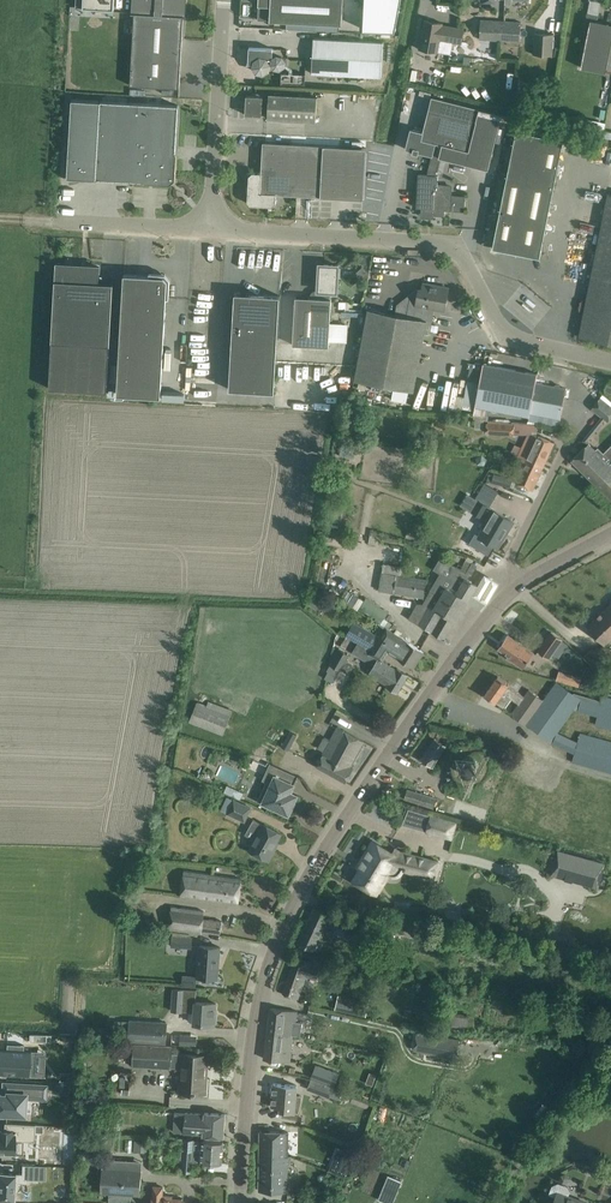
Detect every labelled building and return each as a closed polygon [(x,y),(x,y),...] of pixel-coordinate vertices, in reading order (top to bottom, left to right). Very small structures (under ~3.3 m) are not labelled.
[(75,7),(114,9),(115,0),(76,0),(75,7)] [(134,12),(135,12),(131,85),(179,88),(184,0),(135,0),(134,12)] [(258,20),(270,21),(342,24),(343,0),(259,0),(258,20)] [(363,29),(395,31),(401,0),(365,0),(363,29)] [(610,44),(610,23),(597,20),(598,14),(588,12),(584,30),(588,31),(581,67),(605,72),(610,44)] [(419,49),(438,52),(440,39),(462,43),(464,28),(442,24),(443,22),(424,19),(419,49)] [(500,40),(501,21),(480,20),(479,39),(500,40)] [(501,21),(500,40),(520,41),(521,22),(501,21)] [(552,54),(553,33),(534,32),(533,53),(552,54)] [(384,41),(313,37),(311,73),(382,77),(384,41)] [(247,63),(253,64),(253,65),(254,66),(254,67),(254,68),(255,69),(255,70),(256,70),(256,71),(257,72),(259,72),(260,73),(261,73),(262,73),(263,73),(265,72),(266,71),(267,71),(268,70),(269,68),(269,67),(269,66),(269,65),(269,64),(272,63),(272,64),(273,65),(274,66),(274,67),(275,67),(276,68),(278,68),(279,68),(280,68),(281,67),(282,67),(283,66),(283,65),(284,65),(284,64),(285,63),(285,62),(285,61),(284,60),(284,59),(284,58),(283,57),(282,56),(281,56),(280,55),(279,55),(277,55),(276,56),(275,56),(274,57),(273,58),(272,57),(273,48),(249,47),(248,63),(247,63)] [(533,85),(520,84),(518,100),(531,101),(533,85)] [(279,119),(315,121),(317,97),(269,94),(269,99),(263,98),(262,113),(268,113),(267,118),(279,119)] [(262,113),(263,98),(263,96),(246,95),(245,114),(262,115),(262,113)] [(178,105),(166,104),(72,99),(67,178),(70,178),(70,181),(84,179),(98,179),(144,181),(144,182),(170,184),(175,179),(177,153),(176,153),(178,105)] [(413,150),(412,152),(418,153),(418,151),(432,155),(429,168),(428,175),(436,175),(436,169),(439,157),(488,169),(502,113),(480,107),(476,121),(428,109),(423,131),(410,128),(405,148),(413,150)] [(540,257),(563,139),(516,130),(493,247),(540,257)] [(276,194),(321,196),(363,199),(366,147),(263,142),(261,172),(252,172),(249,175),(248,201),(251,204),(272,206),(276,203),(276,194)] [(428,175),(420,174),(418,195),(417,195),(416,207),(422,207),(422,214),(445,215),(445,209),(450,209),(450,210),(465,211),(465,195),(451,194),(451,186),(438,185),(438,175),(436,175),(428,175)] [(607,193),(581,324),(579,336),(610,342),(610,194),(607,193)] [(49,388),(107,391),(113,285),(99,285),(100,267),(56,264),(49,388)] [(295,309),(293,344),(328,346),(328,342),(330,299),(330,291),(331,292),(336,292),(337,285),(344,285),(345,269),(338,268),(338,265),(324,264),(324,266),(321,268),(319,268),(318,284),(318,290),(315,290),(312,292),(310,294),(309,297),(295,297),(295,309)] [(164,276),(124,274),(117,394),(161,396),(167,280),(164,276)] [(365,320),(354,379),(401,388),(413,391),(424,332),(430,333),(432,321),(428,320),(430,307),(444,310),(448,288),(423,283),(422,289),(419,289),(415,307),(408,306),(406,316),(368,308),(365,320)] [(233,319),(229,389),(274,391),(280,295),(235,293),(233,319)] [(537,373),(483,363),(473,414),(475,415),(475,420),(484,420),(488,420),(488,414),(485,414),(486,408),(529,416),(530,413),(560,419),(566,388),(536,382),(537,373)] [(475,406),(479,382),(467,380),(462,408),(474,410),(475,406)] [(610,416),(610,405),(601,397),(591,408),(607,421),(610,416)] [(484,420),(475,420),(474,429),(483,429),(484,420)] [(513,434),(514,425),(486,423),(486,432),(513,434)] [(543,466),(554,441),(544,436),(537,434),(527,434),(517,456),(525,459),(526,458),(543,466)] [(571,460),(595,484),(610,499),(610,445),(604,453),(598,447),(595,450),(588,443),(580,451),(571,460)] [(532,490),(543,466),(526,458),(525,459),(515,482),(532,490)] [(390,479),(391,470),(380,468),(379,478),(390,479)] [(487,480),(510,487),(513,478),(490,471),(487,480)] [(467,495),(461,505),(472,511),(487,521),(478,535),(486,540),(496,546),(505,531),(507,532),(514,521),(503,515),(489,506),(498,491),(484,482),(475,498),(479,500),(478,501),(467,495)] [(418,603),(409,618),(444,639),(476,584),(466,578),(469,574),(456,567),(453,571),(448,568),(444,574),(440,572),(423,604),(418,603)] [(426,579),(396,574),(383,572),(381,573),(378,590),(393,592),(423,597),(426,579)] [(358,609),(364,598),(350,591),(345,602),(358,609)] [(360,607),(376,617),(375,619),(383,624),(390,613),(366,597),(360,607)] [(610,639),(610,603),(588,625),(606,644),(610,639)] [(524,605),(514,616),(541,640),(550,629),(524,605)] [(357,627),(351,638),(358,642),(375,650),(373,654),(383,660),(389,652),(413,668),(424,652),(398,635),(397,635),(387,628),(381,637),(362,626),(357,627)] [(562,639),(561,638),(551,631),(538,650),(549,658),(562,639)] [(534,652),(518,641),(508,634),(499,648),(509,655),(507,657),(522,668),(534,652)] [(563,640),(554,650),(559,654),(568,644),(563,640)] [(330,664),(340,670),(349,655),(339,649),(330,664)] [(373,654),(368,661),(374,665),(369,673),(388,685),(387,686),(397,692),(408,674),(398,668),(397,669),(383,660),(373,654)] [(556,679),(578,687),(581,678),(559,670),(556,679)] [(550,741),(557,731),(580,698),(571,692),(574,688),(569,684),(566,688),(556,681),(543,700),(529,689),(524,696),(508,684),(509,684),(498,676),(484,694),(504,708),(512,697),(519,703),(511,714),(550,741)] [(595,724),(610,729),(610,698),(603,696),(595,724)] [(197,701),(189,722),(223,734),(232,709),(207,700),(206,704),(197,701)] [(364,740),(353,734),(337,726),(316,766),(345,782),(353,768),(350,766),(364,740)] [(297,735),(289,731),(281,746),(288,750),(297,735)] [(610,772),(610,742),(580,733),(572,761),(610,772)] [(433,766),(446,747),(434,738),(421,758),(433,766)] [(471,776),(472,775),(473,775),(474,774),(475,774),(476,773),(477,772),(477,771),(478,770),(478,769),(478,768),(478,766),(478,765),(478,764),(478,763),(477,762),(477,761),(476,760),(475,759),(474,758),(473,758),(472,757),(471,757),(470,757),(468,757),(467,757),(466,757),(465,758),(464,758),(463,759),(462,760),(461,761),(461,762),(460,763),(460,764),(459,765),(459,766),(459,767),(460,769),(460,770),(460,771),(461,772),(462,773),(463,774),(464,774),(465,775),(466,775),(467,776),(468,776),(469,776),(471,776)] [(266,781),(258,800),(288,814),(289,814),(290,814),(294,807),(292,806),(297,795),(291,792),(294,784),(283,779),(287,772),(287,771),(274,765),(269,763),(262,779),(266,781)] [(243,792),(227,785),(224,792),(240,799),(243,792)] [(433,808),(436,797),(407,789),(404,799),(433,808)] [(244,821),(251,807),(234,800),(228,813),(244,821)] [(430,814),(408,809),(402,825),(425,831),(425,832),(452,839),(457,820),(430,813),(430,814)] [(253,819),(249,826),(255,829),(251,837),(255,839),(249,850),(269,860),(275,848),(273,847),(281,833),(264,824),(263,824),(253,819)] [(376,895),(389,874),(393,875),(396,874),(398,873),(401,870),(435,879),(439,859),(400,849),(395,847),(392,852),(372,840),(356,867),(359,869),(352,880),(376,895)] [(556,852),(550,875),(596,888),(602,864),(556,852)] [(209,899),(212,875),(184,871),(180,895),(209,899)] [(238,903),(241,878),(212,875),(209,899),(238,903)] [(204,911),(169,906),(165,929),(200,935),(201,932),(220,934),(222,921),(203,919),(204,911)] [(298,942),(313,950),(319,952),(324,942),(318,939),(324,928),(354,942),(359,931),(329,917),(330,914),(314,907),(298,942)] [(433,918),(458,924),(461,911),(449,908),(448,911),(444,910),(444,909),(435,907),(433,918)] [(389,932),(413,938),(416,925),(392,919),(389,932)] [(566,948),(568,936),(553,933),(550,944),(566,948)] [(172,946),(191,947),(192,938),(172,936),(172,946)] [(466,954),(467,945),(460,944),(457,957),(461,958),(462,953),(466,954)] [(199,945),(197,976),(206,977),(215,978),(217,957),(219,957),(220,947),(208,946),(199,945)] [(298,999),(306,977),(316,980),(317,977),(318,978),(321,970),(320,970),(320,967),(293,957),(290,967),(292,968),(283,993),(298,999)] [(182,983),(195,985),(196,976),(183,975),(182,983)] [(196,990),(173,988),(171,1010),(193,1012),(192,1023),(202,1024),(214,1024),(216,1003),(195,1001),(196,990)] [(369,1001),(338,994),(335,1010),(366,1016),(369,1001)] [(297,1011),(270,1007),(267,1032),(288,1035),(288,1034),(294,1035),(295,1033),(299,1034),(300,1026),(295,1026),(297,1017),(303,1018),(303,1014),(297,1013),(297,1011)] [(404,1008),(403,1016),(410,1017),(411,1010),(404,1008)] [(445,1024),(467,1027),(469,1015),(446,1012),(445,1024)] [(121,1040),(128,1040),(165,1043),(167,1022),(110,1019),(110,1027),(122,1028),(121,1040)] [(264,1058),(276,1060),(280,1060),(290,1061),(293,1036),(294,1036),(294,1035),(288,1034),(288,1035),(267,1032),(264,1058)] [(196,1045),(196,1044),(197,1035),(180,1034),(179,1044),(196,1045)] [(425,1034),(422,1051),(437,1054),(437,1056),(456,1059),(459,1040),(425,1034)] [(36,1051),(37,1051),(37,1050),(31,1050),(24,1050),(24,1045),(24,1044),(7,1043),(6,1048),(0,1048),(0,1074),(45,1076),(45,1075),(34,1075),(34,1072),(35,1054),(35,1051),(36,1051)] [(180,1091),(184,1091),(196,1092),(196,1091),(202,1092),(201,1094),(202,1094),(204,1067),(206,1068),(207,1055),(182,1053),(171,1053),(172,1046),(135,1044),(133,1065),(170,1068),(170,1067),(181,1068),(180,1091)] [(316,1064),(311,1078),(333,1087),(339,1073),(316,1064)] [(330,1097),(333,1087),(311,1078),(307,1088),(330,1097)] [(34,1098),(35,1084),(10,1082),(10,1094),(0,1094),(0,1115),(3,1116),(3,1113),(21,1114),(22,1104),(24,1104),(25,1097),(34,1098)] [(55,1092),(68,1092),(68,1083),(56,1082),(55,1092)] [(273,1083),(271,1106),(280,1107),(280,1110),(282,1110),(282,1116),(296,1119),(302,1096),(296,1095),(297,1085),(273,1083)] [(50,1102),(42,1102),(42,1122),(72,1123),(72,1094),(50,1093),(50,1102)] [(175,1112),(174,1121),(185,1122),(184,1132),(189,1132),(203,1134),(203,1135),(223,1136),(224,1136),(225,1114),(213,1113),(205,1112),(205,1113),(186,1112),(186,1113),(175,1112)] [(5,1122),(5,1130),(0,1130),(0,1153),(13,1153),(14,1139),(34,1140),(34,1131),(35,1124),(5,1122)] [(55,1127),(54,1143),(69,1144),(70,1127),(55,1127)] [(287,1191),(288,1162),(291,1162),(291,1155),(288,1155),(288,1131),(260,1131),(259,1190),(287,1191)] [(184,1138),(183,1151),(197,1152),(197,1161),(201,1161),(201,1162),(222,1163),(223,1141),(203,1140),(194,1139),(184,1138)] [(37,1153),(31,1153),(31,1162),(71,1163),(71,1146),(37,1146),(37,1153)] [(334,1159),(329,1170),(345,1178),(354,1158),(343,1153),(339,1161),(334,1159)] [(28,1164),(27,1165),(27,1167),(23,1167),(22,1167),(21,1172),(18,1172),(15,1172),(14,1172),(13,1172),(0,1171),(0,1198),(3,1199),(13,1199),(14,1199),(14,1198),(14,1190),(18,1191),(18,1182),(28,1182),(28,1179),(46,1179),(46,1165),(28,1164)] [(103,1167),(101,1193),(109,1193),(131,1194),(140,1195),(142,1170),(103,1167)] [(554,1201),(553,1202),(585,1202),(568,1196),(570,1191),(568,1186),(558,1182),(552,1185),(549,1194),(556,1197),(554,1201)] [(182,1199),(172,1198),(172,1196),(163,1195),(162,1195),(163,1186),(153,1186),(153,1195),(152,1202),(182,1202),(182,1199)] [(379,1199),(389,1202),(391,1202),(396,1192),(384,1187),(379,1199)]
